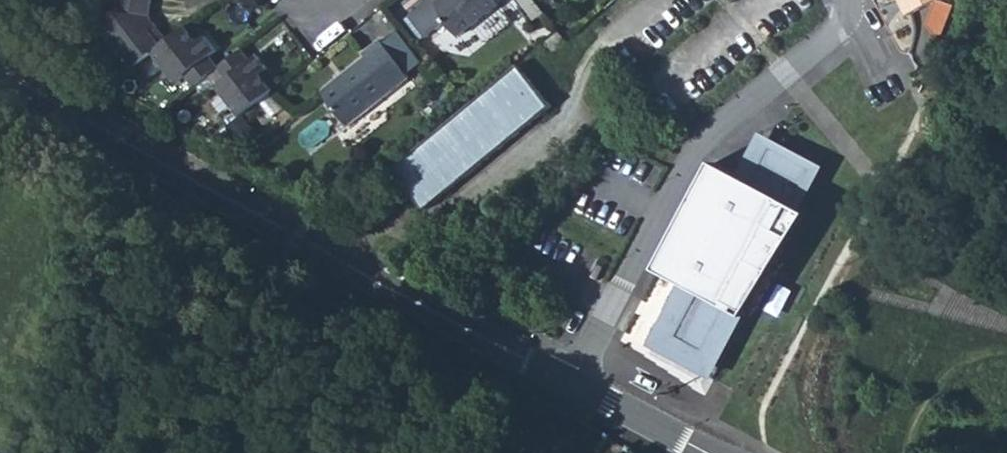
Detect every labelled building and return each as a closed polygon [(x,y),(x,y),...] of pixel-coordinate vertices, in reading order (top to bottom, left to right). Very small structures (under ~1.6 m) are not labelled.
[(155,52),(163,46),(151,30),(157,25),(151,17),(152,2),(136,0),(122,0),(121,9),(101,26),(134,69),(155,52)] [(500,4),(497,0),(438,0),(436,2),(449,18),(447,20),(460,36),(500,4)] [(940,0),(902,0),(910,15),(940,0)] [(942,0),(941,0),(934,20),(943,40),(946,32),(956,5),(942,0)] [(199,42),(206,36),(195,21),(187,27),(199,42)] [(169,41),(157,25),(151,30),(163,46),(169,41)] [(187,27),(169,41),(163,46),(155,52),(179,82),(188,75),(197,86),(219,68),(220,67),(211,56),(218,51),(206,36),(199,42),(187,27)] [(412,77),(382,39),(369,49),(371,53),(324,91),(350,125),(412,77)] [(251,60),(243,49),(220,67),(219,68),(228,79),(219,86),(243,115),(276,90),(263,75),(270,69),(258,55),(251,60)] [(393,169),(427,210),(553,106),(519,65),(393,169)] [(282,85),(270,69),(263,75),(276,90),(282,85)] [(188,75),(179,82),(188,93),(197,86),(188,75)] [(242,116),(230,125),(244,142),(256,133),(242,116)] [(768,128),(742,171),(755,179),(777,144),(818,169),(796,205),(804,209),(830,167),(768,128)] [(687,279),(690,280),(658,332),(709,364),(739,311),(747,316),(748,316),(751,310),(743,306),(764,265),(775,272),(811,214),(804,209),(796,205),(818,169),(777,144),(755,179),(742,171),(719,157),(656,259),(687,279)] [(743,306),(751,310),(775,272),(764,265),(743,306)] [(739,311),(709,364),(658,332),(690,280),(687,279),(648,339),(711,377),(747,316),(739,311)]
